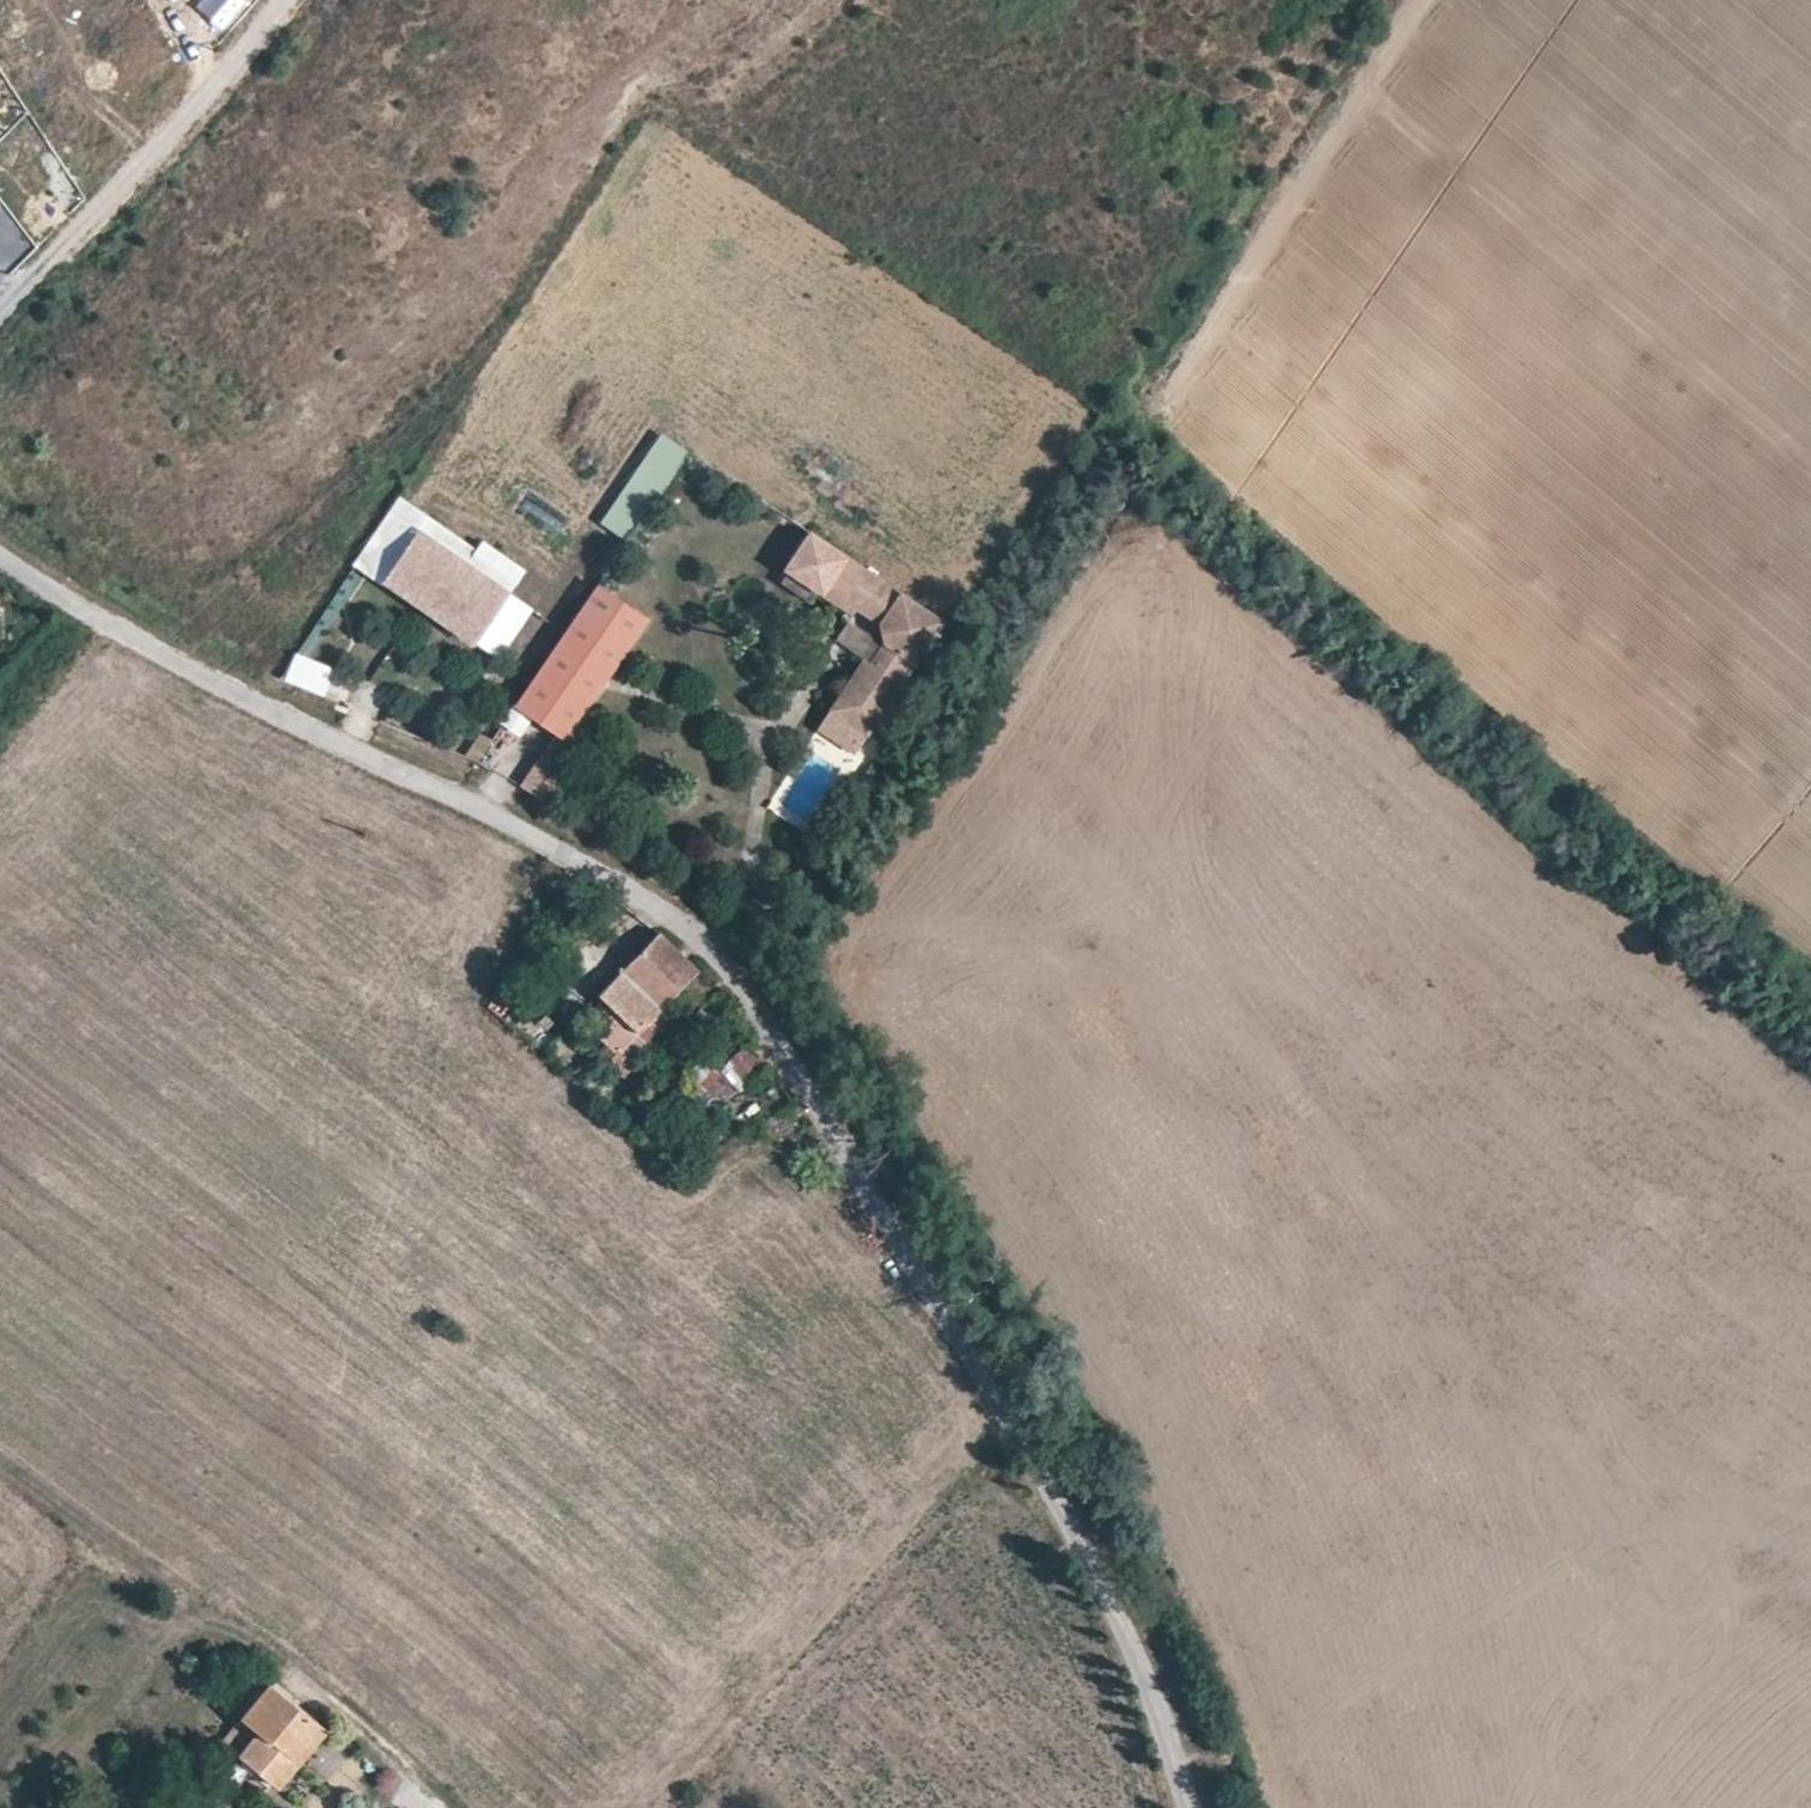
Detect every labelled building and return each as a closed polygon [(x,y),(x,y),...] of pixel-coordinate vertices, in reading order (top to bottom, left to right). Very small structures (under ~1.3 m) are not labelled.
[(693,457),(661,435),(600,524),(632,546),(693,457)] [(476,649),(513,593),(422,532),(384,588),(476,649)] [(859,761),(948,626),(810,534),(784,573),(853,619),(883,639),(867,663),(819,734),(859,761)] [(652,624),(601,588),(515,711),(555,739),(519,791),(550,812),(586,760),(567,747),(652,624)] [(867,663),(883,639),(853,619),(837,644),(845,649),(867,663)] [(700,974),(662,937),(608,993),(646,1030),(700,974)] [(706,1058),(677,1078),(705,1117),(770,1071),(750,1042),(713,1068),(706,1058)] [(268,1686),(260,1680),(250,1691),(259,1697),(268,1686)] [(270,1684),(268,1686),(259,1697),(223,1742),(277,1786),(325,1728),(270,1684)] [(267,1799),(260,1794),(255,1799),(262,1806),(267,1799)]
